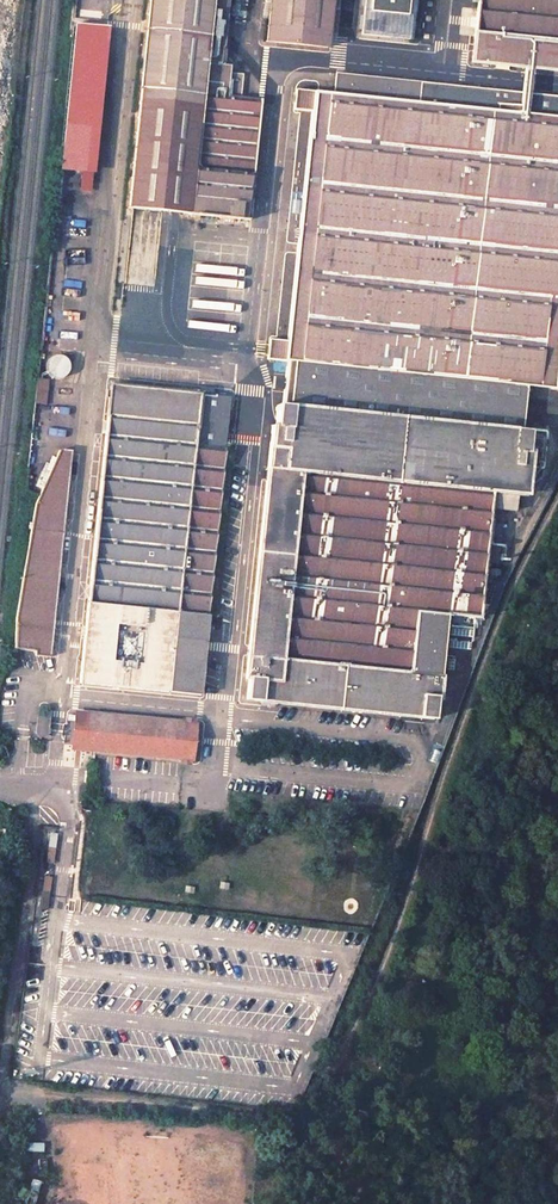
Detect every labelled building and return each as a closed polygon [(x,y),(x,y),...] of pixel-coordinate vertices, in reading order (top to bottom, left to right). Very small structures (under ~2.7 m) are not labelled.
[(149,12),(147,11),(147,14),(148,14),(147,27),(145,26),(145,28),(147,28),(146,42),(144,41),(144,43),(146,43),(144,56),(142,56),(141,72),(143,72),(141,85),(139,85),(139,87),(141,88),(140,100),(138,100),(138,102),(140,102),(138,115),(137,114),(136,117),(138,117),(137,130),(135,130),(135,132),(136,132),(135,145),(133,145),(133,147),(135,147),(134,160),(132,160),(132,161),(133,162),(132,175),(130,175),(130,176),(132,177),(131,190),(129,190),(129,191),(131,191),(129,205),(127,205),(127,207),(248,217),(260,100),(240,98),(242,75),(231,74),(233,64),(229,64),(229,63),(205,61),(205,57),(220,59),(221,44),(223,44),(227,0),(150,0),(149,12)] [(270,10),(268,9),(268,11),(269,11),(268,25),(267,25),(267,26),(268,26),(267,40),(265,39),(265,41),(328,47),(328,45),(327,45),(328,32),(330,32),(330,30),(328,30),(330,18),(331,18),(331,16),(330,15),(331,3),(333,3),(333,1),(332,1),(332,0),(270,0),(270,10)] [(410,39),(414,0),(365,0),(362,34),(410,39)] [(477,8),(475,35),(472,62),(524,67),(533,68),(557,71),(557,0),(478,0),(477,8)] [(67,122),(63,165),(85,167),(89,125),(99,23),(77,21),(67,122)] [(530,93),(533,68),(524,67),(521,92),(530,93)] [(530,93),(521,92),(336,72),(333,91),(296,87),(294,107),(312,109),(287,340),(271,338),(269,358),(287,360),(282,406),(278,405),(275,426),(272,426),(271,433),(280,434),(280,442),(270,441),(246,678),(249,678),(247,699),(261,700),(261,696),(276,697),(276,701),(405,715),(405,711),(420,712),(420,717),(434,718),(436,699),(439,699),(448,614),(480,618),(486,565),(497,566),(499,549),(487,548),(492,509),(515,512),(517,495),(525,496),(529,460),(544,461),(547,436),(531,435),(532,432),(525,431),(530,386),(556,389),(557,367),(557,96),(530,93)] [(54,353),(43,370),(59,380),(70,363),(54,353)] [(35,402),(46,403),(47,386),(37,385),(35,402)] [(215,620),(233,444),(225,443),(230,397),(110,385),(79,682),(169,691),(199,694),(206,641),(208,619),(215,620)] [(271,433),(270,441),(280,442),(280,434),(271,433)] [(48,656),(70,451),(60,449),(36,503),(16,617),(14,649),(35,650),(34,655),(48,656)] [(192,759),(196,723),(194,723),(194,720),(194,719),(186,718),(185,719),(185,722),(76,712),(73,740),(73,748),(81,744),(182,758),(181,761),(182,762),(189,763),(190,762),(191,759),(192,759)] [(45,737),(48,718),(37,716),(34,736),(45,737)] [(41,1181),(33,1178),(25,1203),(34,1203),(41,1181)]
